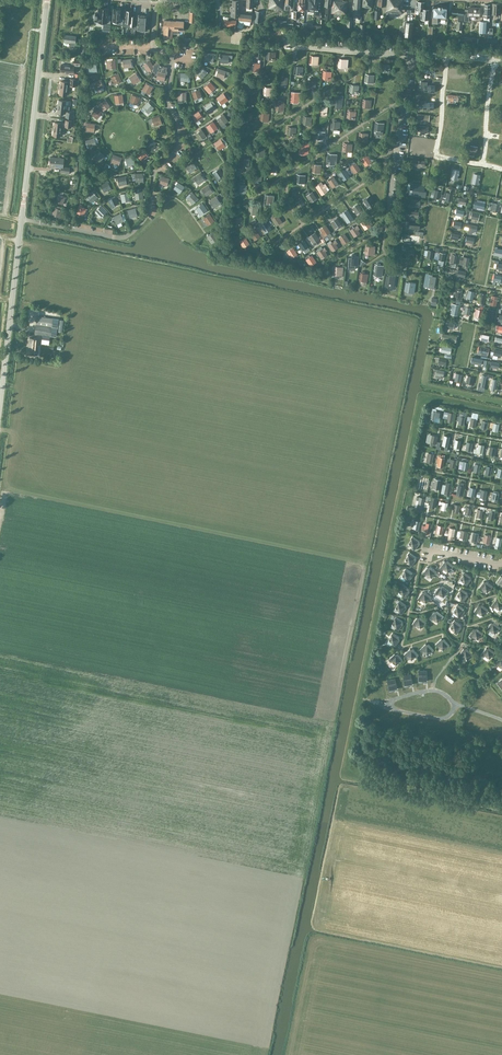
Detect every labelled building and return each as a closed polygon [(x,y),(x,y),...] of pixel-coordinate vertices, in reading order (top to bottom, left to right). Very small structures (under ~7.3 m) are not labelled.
[(285,0),(270,0),(269,8),(284,9),(285,0)] [(347,2),(343,1),(343,0),(333,0),(332,13),(346,14),(347,2)] [(361,0),(353,0),(352,13),(357,14),(356,19),(359,19),(359,17),(361,0)] [(386,12),(402,13),(402,11),(405,11),(405,8),(402,7),(403,0),(388,0),(386,12)] [(424,8),(425,2),(417,1),(416,10),(421,11),(420,19),(429,20),(430,9),(424,8)] [(492,4),(492,14),(500,15),(500,4),(492,4)] [(100,6),(99,7),(99,8),(98,13),(96,12),(95,21),(98,21),(103,22),(103,30),(110,31),(110,22),(107,22),(108,8),(103,8),(103,7),(103,6),(102,6),(101,6),(100,6)] [(446,17),(447,8),(447,7),(446,7),(442,7),(442,6),(438,6),(433,6),(432,7),(433,7),(432,12),(433,12),(433,17),(434,17),(433,23),(437,23),(437,19),(437,17),(441,17),(442,19),(445,19),(446,17)] [(469,8),(469,9),(465,9),(465,12),(465,19),(469,19),(469,15),(480,16),(480,7),(476,7),(476,8),(469,8)] [(113,9),(113,21),(117,21),(117,25),(123,25),(124,17),(120,17),(121,9),(120,9),(120,8),(116,8),(116,9),(113,9)] [(458,16),(457,21),(456,29),(462,30),(463,21),(464,10),(452,8),(451,15),(458,16)] [(125,10),(124,25),(135,26),(136,17),(132,16),(133,10),(130,10),(129,9),(127,9),(126,10),(125,10)] [(146,31),(147,15),(144,15),(142,14),(142,15),(138,15),(138,26),(135,26),(135,29),(137,30),(140,30),(140,31),(143,32),(143,30),(146,31)] [(240,14),(240,18),(237,27),(242,29),(245,21),(252,21),(252,15),(240,14)] [(164,21),(164,30),(163,38),(172,38),(173,34),(178,34),(178,30),(183,31),(184,22),(164,21)] [(413,22),(404,21),(403,35),(412,36),(413,22)] [(75,47),(75,45),(76,36),(64,34),(63,41),(70,42),(70,47),(75,47)] [(275,59),(276,53),(268,52),(267,59),(270,60),(270,59),(275,59)] [(215,57),(215,54),(206,53),(205,61),(213,62),(214,57),(215,57)] [(232,55),(229,55),(220,54),(220,57),(221,57),(220,62),(228,63),(229,58),(232,58),(232,55)] [(318,65),(319,57),(310,56),(310,64),(318,65)] [(80,58),(75,58),(75,57),(74,57),(74,62),(71,62),(71,65),(61,64),(60,72),(73,73),(74,64),(79,65),(80,65),(80,58)] [(252,63),(251,71),(260,72),(260,64),(261,57),(253,57),(252,63)] [(348,59),(339,58),(338,68),(347,69),(348,59)] [(108,68),(116,67),(115,59),(112,59),(112,60),(107,61),(108,68)] [(131,62),(132,62),(131,59),(122,60),(123,68),(131,67),(131,62)] [(157,62),(153,65),(149,60),(147,62),(143,65),(147,71),(151,69),(154,74),(157,75),(156,79),(164,81),(166,74),(165,74),(167,67),(160,65),(157,62)] [(96,66),(97,66),(97,63),(88,64),(88,72),(97,71),(96,66)] [(390,70),(390,64),(382,63),(381,71),(384,71),(384,70),(390,70)] [(303,74),(304,67),(295,66),(294,74),(297,75),(297,73),(303,74)] [(435,67),(425,66),(424,73),(434,74),(435,67)] [(202,67),(195,73),(194,75),(196,76),(197,75),(201,79),(207,73),(203,69),(204,69),(202,67)] [(229,72),(226,71),(218,68),(217,71),(218,71),(216,75),(224,78),(225,74),(228,75),(229,72)] [(331,78),(332,71),(323,70),(322,78),(325,79),(325,77),(331,78)] [(133,84),(140,80),(137,76),(138,75),(136,72),(129,78),(133,84)] [(114,84),(121,81),(118,73),(116,74),(116,75),(111,77),(114,84)] [(189,73),(180,73),(177,73),(177,76),(180,76),(180,81),(188,81),(188,76),(189,76),(189,73)] [(374,81),(375,75),(366,74),(365,82),(368,82),(369,80),(374,81)] [(287,86),(288,78),(279,77),(278,85),(287,86)] [(70,78),(69,82),(60,81),(59,94),(66,95),(67,85),(76,86),(76,79),(70,78)] [(461,79),(450,79),(450,87),(460,87),(461,79)] [(101,82),(102,82),(101,80),(93,83),(96,90),(103,87),(101,82)] [(306,89),(310,90),(310,88),(315,89),(316,82),(307,81),(306,89)] [(428,82),(421,81),(420,87),(424,88),(424,91),(434,92),(435,86),(427,85),(428,82)] [(149,94),(152,87),(148,84),(149,83),(146,82),(142,90),(149,94)] [(209,93),(215,88),(209,82),(206,85),(205,85),(203,87),(209,93)] [(359,92),(359,85),(351,84),(350,92),(353,93),(353,91),(359,92)] [(272,95),(273,89),(264,88),(263,95),(266,96),(267,94),(272,95)] [(193,90),(191,91),(194,100),(195,102),(198,101),(203,99),(202,97),(199,89),(194,91),(193,90)] [(178,91),(178,100),(186,100),(186,92),(181,92),(181,91),(178,91)] [(292,92),(291,102),(294,102),(295,100),(300,101),(300,99),(300,93),(292,92)] [(221,105),(228,100),(223,93),(216,98),(218,101),(219,100),(221,105)] [(115,103),(123,102),(122,94),(117,95),(117,94),(114,95),(115,103)] [(137,105),(139,97),(134,95),(135,94),(132,94),(129,102),(137,105)] [(333,96),(333,105),(335,105),(334,108),(340,108),(342,107),(343,96),(336,95),(336,97),(333,96)] [(72,118),(72,112),(72,111),(64,110),(66,100),(58,99),(58,100),(57,112),(56,112),(56,113),(65,114),(65,117),(72,118)] [(256,106),(257,100),(248,99),(247,106),(250,107),(250,105),(256,106)] [(371,107),(372,100),(363,99),(362,107),(365,107),(365,106),(371,107)] [(103,111),(110,106),(105,100),(101,103),(101,102),(98,104),(103,111)] [(276,102),(275,110),(279,111),(279,109),(284,110),(285,103),(282,102),(282,100),(276,100),(276,102)] [(425,100),(419,100),(419,106),(423,106),(423,109),(433,109),(433,103),(425,103),(425,100)] [(148,113),(154,107),(150,104),(151,103),(148,101),(142,108),(148,113)] [(213,101),(211,102),(204,107),(205,109),(206,109),(209,113),(215,109),(213,105),(215,104),(213,101)] [(327,113),(328,107),(319,105),(318,113),(321,114),(321,112),(327,113)] [(102,111),(102,112),(94,107),(92,110),(93,110),(91,114),(98,118),(100,114),(102,116),(103,114),(103,112),(102,111)] [(355,118),(356,112),(347,110),(346,118),(350,119),(350,117),(355,118)] [(196,122),(203,117),(198,111),(191,116),(192,118),(193,117),(196,122)] [(269,120),(270,113),(261,112),(260,120),(263,121),(263,119),(269,120)] [(429,115),(417,113),(416,120),(421,120),(421,124),(425,124),(425,122),(426,122),(426,121),(428,121),(429,115)] [(221,126),(228,121),(223,114),(221,115),(221,116),(217,119),(221,126)] [(160,115),(152,119),(148,120),(149,124),(153,122),(154,126),(162,123),(160,119),(161,118),(160,115)] [(52,135),(60,136),(61,126),(71,127),(72,120),(65,120),(65,123),(54,122),(52,135)] [(332,120),(331,128),(333,129),(333,132),(339,132),(339,129),(340,129),(341,122),(332,120)] [(215,135),(213,132),(218,128),(213,121),(210,123),(211,124),(207,126),(213,136),(215,135)] [(94,131),(95,123),(86,122),(86,126),(87,126),(86,130),(94,131)] [(375,122),(374,130),(377,130),(377,133),(382,134),(382,131),(383,131),(384,123),(375,122)] [(253,131),(254,124),(245,123),(244,131),(248,131),(248,130),(253,131)] [(296,134),(297,127),(288,126),(287,134),(291,135),(290,133),(296,134)] [(199,141),(206,136),(201,129),(199,131),(199,132),(195,134),(199,141)] [(324,139),(325,131),(317,130),(316,138),(324,139)] [(367,141),(368,133),(360,132),(359,140),(367,141)] [(220,139),(213,144),(215,146),(216,146),(219,150),(225,146),(222,142),(225,140),(222,137),(220,139)] [(89,148),(96,145),(94,138),(85,141),(86,143),(87,143),(89,148)] [(153,149),(156,142),(151,140),(152,139),(149,138),(146,146),(153,149)] [(300,142),(298,154),(302,154),(302,150),(308,151),(309,143),(300,142)] [(351,152),(352,144),(344,143),(343,151),(351,152)] [(471,145),(469,154),(474,155),(475,151),(477,152),(478,147),(471,145)] [(264,157),(265,148),(256,147),(255,156),(264,157)] [(142,161),(148,156),(145,152),(145,151),(144,149),(137,155),(142,161)] [(99,151),(92,157),(94,159),(97,163),(98,162),(104,157),(99,151)] [(328,153),(327,161),(329,162),(329,164),(334,165),(336,163),(337,154),(328,153)] [(119,165),(122,157),(113,154),(112,157),(113,157),(111,162),(119,165)] [(366,156),(365,157),(364,155),(360,157),(361,160),(365,166),(370,162),(366,156)] [(69,172),(69,167),(63,166),(64,158),(50,156),(49,164),(57,165),(57,166),(61,167),(61,171),(69,172)] [(127,165),(135,164),(133,156),(125,158),(126,161),(127,165)] [(249,167),(250,159),(241,158),(240,166),(249,167)] [(193,161),(185,166),(184,167),(185,170),(187,169),(190,173),(197,168),(194,164),(195,163),(193,161)] [(359,170),(355,163),(353,161),(349,164),(351,167),(350,167),(355,173),(359,170)] [(277,172),(278,164),(269,163),(268,171),(277,172)] [(320,172),(321,165),(313,164),(312,172),(314,172),(314,171),(320,172)] [(443,164),(443,167),(441,167),(440,173),(446,174),(448,166),(443,164)] [(217,180),(224,175),(219,168),(217,170),(217,171),(213,174),(217,180)] [(345,170),(343,171),(342,169),(338,172),(339,174),(344,180),(349,177),(345,170)] [(459,170),(453,169),(451,178),(457,180),(459,170)] [(145,173),(135,173),(132,173),(132,177),(135,177),(135,181),(143,181),(143,176),(144,176),(145,173)] [(201,173),(194,178),(192,179),(194,182),(196,181),(198,184),(205,180),(202,176),(203,175),(201,173)] [(261,182),(262,174),(253,173),(253,181),(261,182)] [(480,174),(474,173),(471,183),(478,184),(480,174)] [(304,182),(305,175),(297,174),(296,183),(299,183),(299,181),(304,182)] [(126,176),(117,178),(117,177),(114,178),(115,181),(118,180),(119,185),(127,184),(125,179),(127,178),(126,176)] [(167,186),(169,178),(160,176),(160,178),(161,179),(159,184),(167,186)] [(334,178),(332,179),(331,177),(327,179),(328,181),(332,188),(338,184),(334,178)] [(104,192),(111,188),(109,184),(110,183),(108,181),(100,185),(104,192)] [(184,186),(176,182),(174,181),(173,183),(176,185),(173,189),(180,193),(184,186)] [(238,184),(237,192),(246,193),(247,185),(245,185),(245,182),(238,181),(238,184)] [(327,191),(325,189),(327,187),(325,183),(323,184),(321,181),(315,185),(322,195),(327,191)] [(209,184),(202,190),(200,191),(202,194),(204,193),(206,196),(213,191),(210,187),(211,187),(209,184)] [(135,199),(143,198),(142,189),(138,190),(139,191),(134,191),(135,199)] [(435,190),(432,190),(431,194),(434,194),(433,198),(439,199),(440,191),(440,190),(438,189),(438,191),(435,190)] [(442,194),(441,200),(451,202),(453,194),(453,192),(453,189),(450,189),(449,193),(447,193),(444,192),(444,195),(442,194)] [(91,202),(97,197),(94,193),(95,193),(92,190),(86,196),(91,202)] [(59,191),(58,193),(55,201),(62,204),(65,197),(63,196),(64,193),(59,191)] [(312,192),(310,193),(309,191),(305,194),(307,196),(306,196),(311,202),(316,199),(312,192)] [(122,202),(130,200),(128,192),(125,192),(125,194),(120,195),(122,202)] [(193,204),(198,198),(191,192),(190,194),(191,195),(187,199),(193,204)] [(111,207),(119,203),(115,195),(112,197),(112,198),(108,200),(111,207)] [(273,204),(273,196),(265,195),(264,203),(273,204)] [(214,208),(221,203),(219,198),(217,196),(210,201),(214,208)] [(369,196),(364,200),(368,206),(369,208),(375,205),(374,203),(369,196)] [(463,196),(462,198),(459,197),(458,203),(465,205),(467,199),(465,198),(465,196),(463,196)] [(301,199),(299,201),(298,199),(295,201),(296,203),(300,210),(305,206),(301,199)] [(482,202),(479,201),(479,200),(477,200),(476,201),(474,201),(473,206),(481,208),(482,202)] [(83,216),(87,208),(82,206),(83,205),(80,203),(75,212),(83,216)] [(201,215),(207,210),(202,203),(200,204),(200,205),(196,208),(201,215)] [(357,214),(362,211),(357,204),(353,207),(357,214)] [(101,217),(107,212),(100,205),(98,207),(99,208),(95,212),(101,217)] [(54,206),(52,214),(51,218),(54,218),(55,215),(59,217),(61,209),(56,208),(57,207),(54,206)] [(257,214),(258,207),(249,206),(249,214),(252,214),(252,213),(257,214)] [(136,210),(137,210),(136,207),(128,210),(130,217),(137,215),(136,210)] [(354,221),(352,218),(347,211),(342,214),(348,224),(354,221)] [(116,224),(124,220),(121,216),(122,215),(121,213),(113,217),(116,224)] [(208,226),(214,221),(209,214),(207,215),(207,216),(203,219),(208,226)] [(277,216),(275,214),(271,217),(272,219),(276,226),(281,222),(277,216)] [(242,226),(242,217),(234,217),(233,225),(242,226)] [(342,227),(341,225),(336,218),(331,222),(335,228),(337,230),(342,227)] [(366,219),(361,223),(364,228),(370,224),(371,223),(369,220),(368,221),(366,219)] [(267,223),(266,223),(264,221),(264,222),(262,220),(258,222),(261,227),(265,233),(271,229),(267,223)] [(469,224),(469,225),(468,224),(467,226),(469,227),(468,230),(468,233),(470,233),(471,231),(476,232),(477,226),(469,224)] [(352,226),(349,228),(350,230),(354,235),(359,232),(361,231),(357,225),(355,226),(354,228),(352,226)] [(332,236),(330,232),(325,226),(320,229),(325,236),(323,237),(326,240),(332,236)] [(212,243),(218,238),(213,231),(210,233),(211,234),(207,237),(212,243)] [(254,241),(260,237),(256,231),(250,234),(254,241)] [(345,234),(344,234),(343,232),(338,235),(343,243),(348,239),(345,234)] [(321,243),(319,240),(314,233),(309,236),(315,245),(316,244),(317,245),(321,243)] [(242,238),(238,240),(239,242),(243,248),(248,245),(244,238),(243,239),(242,238)] [(310,250),(308,247),(303,240),(298,244),(303,250),(305,253),(310,250)] [(331,240),(327,243),(328,244),(332,250),(338,246),(336,244),(337,243),(335,240),(334,241),(332,242),(331,240)] [(366,245),(365,253),(365,256),(368,256),(368,252),(374,253),(375,246),(366,245)] [(321,247),(316,250),(317,252),(321,257),(327,254),(325,251),(326,250),(324,247),(323,248),(322,248),(321,247)] [(298,256),(297,254),(293,248),(287,251),(291,258),(293,257),(294,258),(298,256)] [(438,260),(437,266),(443,267),(445,254),(439,252),(439,253),(438,260)] [(311,256),(310,257),(309,255),(305,257),(306,259),(309,265),(315,261),(311,256)] [(350,265),(349,268),(352,268),(352,265),(353,265),(352,264),(359,264),(359,257),(354,257),(354,256),(351,256),(351,257),(350,257),(350,265)] [(382,277),(384,266),(379,265),(380,263),(377,263),(377,265),(374,264),(372,275),(382,277)] [(340,278),(340,274),(342,274),(343,268),(334,267),(334,275),(336,275),(335,278),(340,278)] [(466,272),(458,270),(454,269),(454,272),(458,272),(457,276),(465,278),(466,272)] [(359,280),(358,283),(359,284),(366,285),(367,280),(368,274),(364,273),(365,272),(362,271),(362,273),(360,272),(359,280)] [(394,289),(396,276),(392,275),(392,273),(390,273),(389,275),(386,274),(384,288),(394,289)] [(435,276),(431,275),(431,274),(426,273),(423,285),(428,286),(428,284),(433,285),(435,276)] [(403,290),(405,290),(405,291),(414,292),(415,282),(406,281),(406,282),(405,282),(403,290)] [(461,298),(463,289),(456,288),(454,296),(461,298)] [(465,306),(463,314),(469,315),(471,307),(470,307),(471,304),(466,303),(465,306)] [(52,326),(53,318),(37,316),(36,324),(52,326)] [(36,325),(34,333),(56,336),(57,328),(36,325)] [(457,336),(452,335),(444,334),(442,334),(442,336),(444,336),(443,340),(450,341),(455,342),(457,336)] [(35,349),(36,339),(29,338),(28,348),(35,349)] [(50,350),(51,342),(43,341),(42,349),(50,350)] [(451,348),(449,347),(442,346),(441,346),(439,345),(439,348),(441,348),(440,352),(450,354),(451,348)] [(490,352),(493,352),(493,355),(500,357),(501,351),(494,349),(491,348),(490,352)] [(433,369),(432,374),(436,375),(443,377),(444,371),(436,369),(433,369)] [(454,413),(448,412),(446,421),(452,423),(454,413)] [(488,418),(485,418),(485,421),(482,420),(480,428),(486,429),(488,418)] [(500,421),(497,420),(496,423),(493,423),(492,431),(498,432),(500,421)] [(427,438),(426,442),(430,443),(433,443),(433,445),(435,446),(435,444),(436,444),(437,436),(432,435),(431,439),(427,438)] [(444,435),(442,445),(445,446),(444,450),(447,450),(450,436),(444,435)] [(481,462),(478,461),(478,464),(474,463),(473,471),(479,473),(481,462)] [(417,497),(416,500),(418,500),(416,509),(422,510),(425,498),(424,498),(425,497),(422,496),(422,498),(419,497),(417,497)] [(452,506),(452,509),(453,509),(452,512),(458,513),(460,505),(460,503),(458,503),(455,502),(454,504),(454,507),(452,506)] [(487,514),(487,516),(488,516),(488,519),(493,520),(495,513),(495,511),(492,510),(492,512),(489,511),(489,514),(487,514)] [(414,550),(419,544),(418,543),(418,542),(419,541),(412,536),(410,539),(411,540),(408,544),(413,547),(412,548),(414,550)] [(411,566),(416,560),(415,559),(415,558),(416,557),(409,552),(407,555),(408,556),(405,560),(409,563),(408,564),(411,566)] [(456,568),(454,566),(447,561),(447,562),(445,562),(444,561),(440,568),(442,570),(443,569),(448,572),(451,568),(454,570),(456,568)] [(435,574),(437,572),(430,567),(429,568),(428,568),(427,567),(422,574),(425,576),(426,575),(430,578),(434,574),(435,574)] [(408,582),(413,576),(412,575),(412,574),(412,573),(406,568),(404,571),(405,572),(402,576),(406,579),(405,580),(408,582)] [(466,586),(471,580),(470,579),(470,578),(471,577),(464,572),(462,575),(463,575),(460,580),(464,583),(463,584),(466,586)] [(491,589),(493,586),(486,581),(486,582),(484,583),(483,582),(479,588),(481,591),(482,589),(486,593),(490,588),(491,589)] [(405,599),(409,592),(409,591),(408,590),(409,589),(402,584),(400,587),(401,588),(398,592),(403,595),(402,596),(405,599)] [(447,594),(449,591),(442,586),(441,587),(440,587),(439,586),(434,593),(437,595),(438,594),(442,597),(446,593),(447,594)] [(463,602),(468,596),(467,595),(467,594),(467,593),(461,588),(459,591),(460,592),(457,596),(461,599),(460,600),(463,602)] [(430,600),(432,597),(425,592),(424,593),(423,593),(422,592),(417,599),(420,601),(421,600),(425,603),(428,599),(430,600)] [(499,599),(498,600),(497,600),(496,599),(491,606),(494,608),(495,607),(499,610),(501,606),(501,601),(499,599)] [(401,615),(406,608),(405,607),(405,606),(406,605),(399,600),(397,603),(398,604),(395,608),(399,611),(398,613),(401,615)] [(460,618),(465,612),(464,611),(463,610),(464,609),(458,604),(455,607),(457,608),(453,612),(458,615),(457,616),(460,618)] [(486,612),(488,610),(482,605),(481,606),(480,606),(479,605),(474,612),(477,614),(477,613),(482,616),(485,612),(486,612)] [(441,619),(444,616),(437,611),(436,612),(435,612),(434,611),(429,618),(432,620),(433,619),(437,622),(440,618),(441,619)] [(398,631),(403,624),(402,623),(402,622),(402,621),(396,616),(394,619),(395,620),(392,624),(396,628),(395,629),(398,631)] [(424,625),(426,622),(420,617),(419,618),(418,618),(417,617),(412,624),(415,626),(416,625),(420,628),(423,624),(424,625)] [(456,634),(461,628),(460,627),(460,626),(461,625),(454,620),(452,623),(453,624),(450,628),(454,631),(453,632),(456,634)] [(498,630),(500,627),(494,622),(493,623),(492,624),(491,623),(486,630),(489,632),(490,631),(494,634),(497,629),(498,630)] [(481,636),(483,633),(477,628),(476,629),(475,630),(474,629),(469,636),(472,638),(472,636),(477,640),(480,635),(481,636)] [(395,647),(400,640),(399,639),(398,638),(399,637),(393,632),(390,635),(392,636),(388,640),(393,644),(392,645),(395,647)] [(447,647),(449,645),(444,639),(443,640),(442,640),(441,639),(435,645),(437,647),(438,646),(442,650),(446,646),(447,647)] [(431,652),(434,650),(428,644),(427,645),(426,645),(426,644),(419,650),(422,652),(423,651),(426,655),(430,651),(431,652)] [(493,655),(495,652),(489,647),(488,648),(487,649),(486,648),(481,655),(484,657),(485,656),(489,659),(492,654),(493,655)] [(471,656),(473,653),(466,648),(466,649),(464,650),(463,649),(459,655),(461,658),(462,656),(466,660),(470,655),(471,656)] [(416,657),(418,655),(413,649),(412,650),(411,650),(410,649),(404,655),(406,657),(407,656),(411,660),(415,656),(416,657)] [(400,663),(403,660),(397,654),(396,655),(395,655),(394,654),(388,660),(391,662),(392,661),(395,665),(399,662),(400,663)] [(409,685),(412,685),(410,674),(403,675),(404,686),(407,685),(408,685),(409,685)] [(387,680),(389,690),(392,690),(394,690),(397,689),(395,678),(387,680)]
